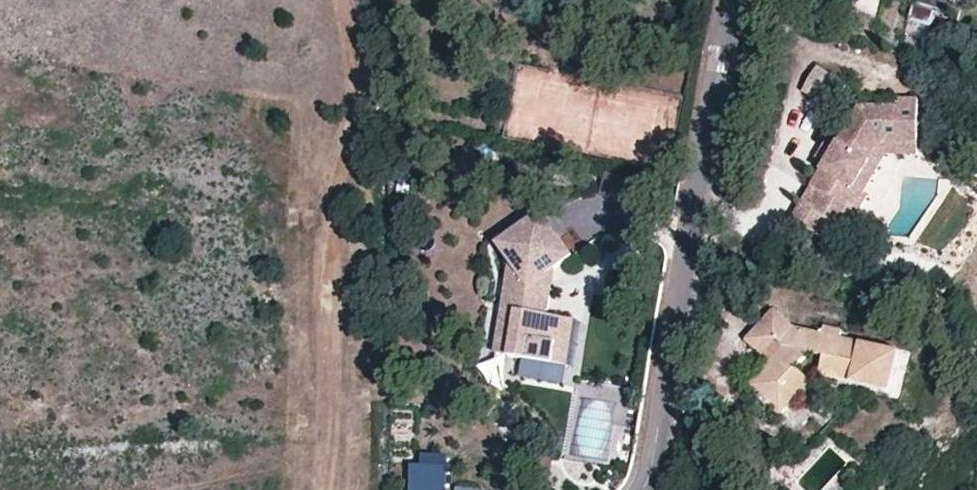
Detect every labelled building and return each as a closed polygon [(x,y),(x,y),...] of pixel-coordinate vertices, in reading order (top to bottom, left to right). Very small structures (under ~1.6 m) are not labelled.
[(908,18),(929,25),(933,9),(936,0),(913,0),(908,18)] [(953,0),(936,0),(933,9),(948,15),(953,0)] [(848,84),(818,66),(799,92),(831,111),(848,84)] [(916,145),(916,99),(898,97),(896,106),(858,104),(790,218),(816,234),(827,220),(848,234),(868,200),(862,198),(850,191),(880,144),(916,145)] [(916,159),(916,145),(880,144),(850,191),(862,198),(888,157),(916,159)] [(572,255),(539,211),(493,244),(509,265),(493,353),(566,366),(572,320),(547,315),(552,268),(572,255)] [(772,310),(756,325),(773,341),(780,349),(745,384),(778,415),(809,381),(795,369),(808,354),(821,358),(818,376),(889,392),(897,350),(841,339),(841,331),(823,327),(822,333),(788,325),(772,310)] [(759,355),(773,341),(756,325),(743,339),(759,355)]
